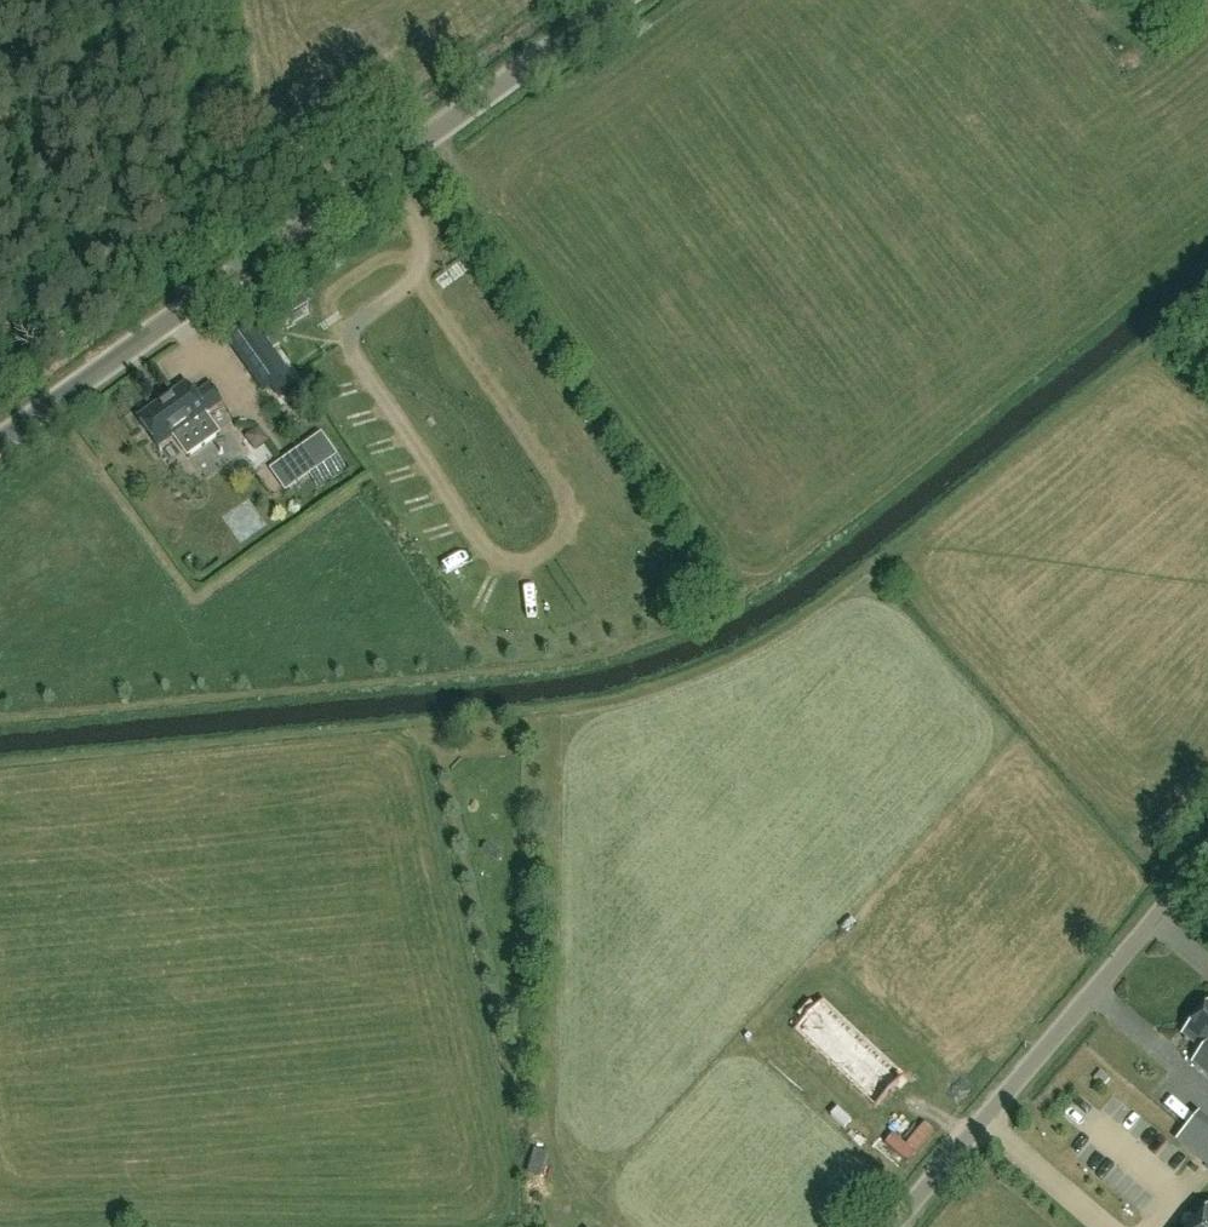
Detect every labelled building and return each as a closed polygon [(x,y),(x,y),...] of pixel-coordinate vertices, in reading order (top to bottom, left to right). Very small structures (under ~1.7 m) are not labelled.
[(296,386),(271,350),(247,367),(264,391),(271,385),(280,397),(296,386)] [(193,396),(185,385),(137,418),(158,447),(172,437),(187,458),(220,435),(205,413),(221,402),(209,385),(193,396)] [(324,434),(272,469),(288,492),(339,456),(324,434)] [(242,452),(255,477),(282,463),(269,438),(242,452)] [(876,1108),(905,1077),(823,1001),(794,1032),(876,1108)] [(1184,1034),(1204,1052),(1194,1063),(1207,1075),(1207,1007),(1184,1034)] [(1176,1131),(1207,1160),(1207,1110),(1201,1104),(1176,1131)] [(1197,1226),(1207,1226),(1207,1214),(1197,1226)]
